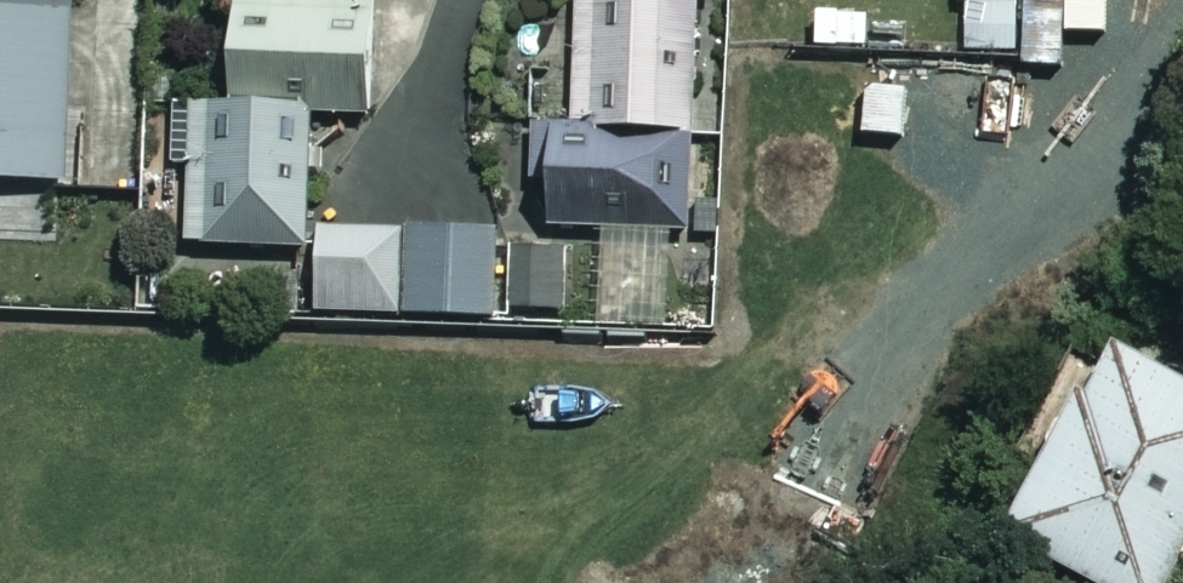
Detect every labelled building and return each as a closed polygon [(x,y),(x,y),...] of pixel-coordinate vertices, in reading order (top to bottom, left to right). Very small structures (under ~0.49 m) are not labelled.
[(66,184),(71,0),(0,0),(0,182),(66,184)] [(227,109),(190,108),(185,247),(303,251),(307,115),(363,117),(367,0),(230,0),(227,109)] [(689,150),(695,0),(573,0),(569,119),(602,121),(601,147),(689,150)] [(1011,4),(958,7),(962,67),(1014,65),(1011,4)] [(595,231),(668,234),(668,229),(686,229),(689,150),(601,147),(602,121),(569,119),(544,118),(540,240),(595,242),(595,231)] [(401,315),(403,232),(316,231),(315,313),(401,315)] [(595,231),(595,242),(591,326),(665,329),(668,234),(595,231)] [(403,232),(401,315),(490,316),(491,233),(403,232)] [(1095,346),(1002,542),(1088,582),(1175,582),(1182,567),(1182,388),(1095,346)]
